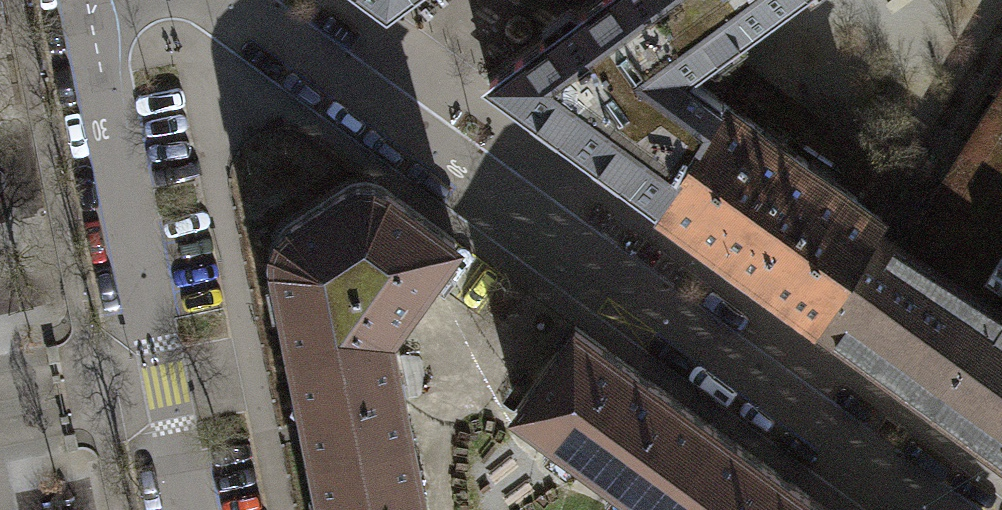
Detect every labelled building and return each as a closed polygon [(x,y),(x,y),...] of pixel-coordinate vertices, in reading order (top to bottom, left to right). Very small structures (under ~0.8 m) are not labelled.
[(488,78),(532,109),(530,117),(556,135),(562,131),(594,154),(592,161),(617,179),(623,175),(658,200),(721,98),(685,72),(773,8),(767,0),(595,0),(579,12),(570,4),(543,24),(546,35),(488,78)] [(872,226),(815,315),(1001,449),(1001,83),(901,243),(872,226)] [(872,226),(880,214),(721,98),(658,200),(815,315),(872,226)] [(338,339),(389,331),(456,239),(383,187),(375,183),(365,181),(357,182),(348,185),(287,225),(280,231),(276,238),(273,247),(273,257),(290,341),(337,331),(338,339)] [(651,504),(710,424),(575,326),(516,406),(651,504)] [(308,427),(312,446),(408,426),(389,331),(338,339),(337,331),(290,341),(298,382),(291,398),(305,411),(308,427)] [(710,424),(651,504),(659,509),(829,509),(710,424)] [(312,446),(325,509),(425,509),(408,426),(312,446)]
